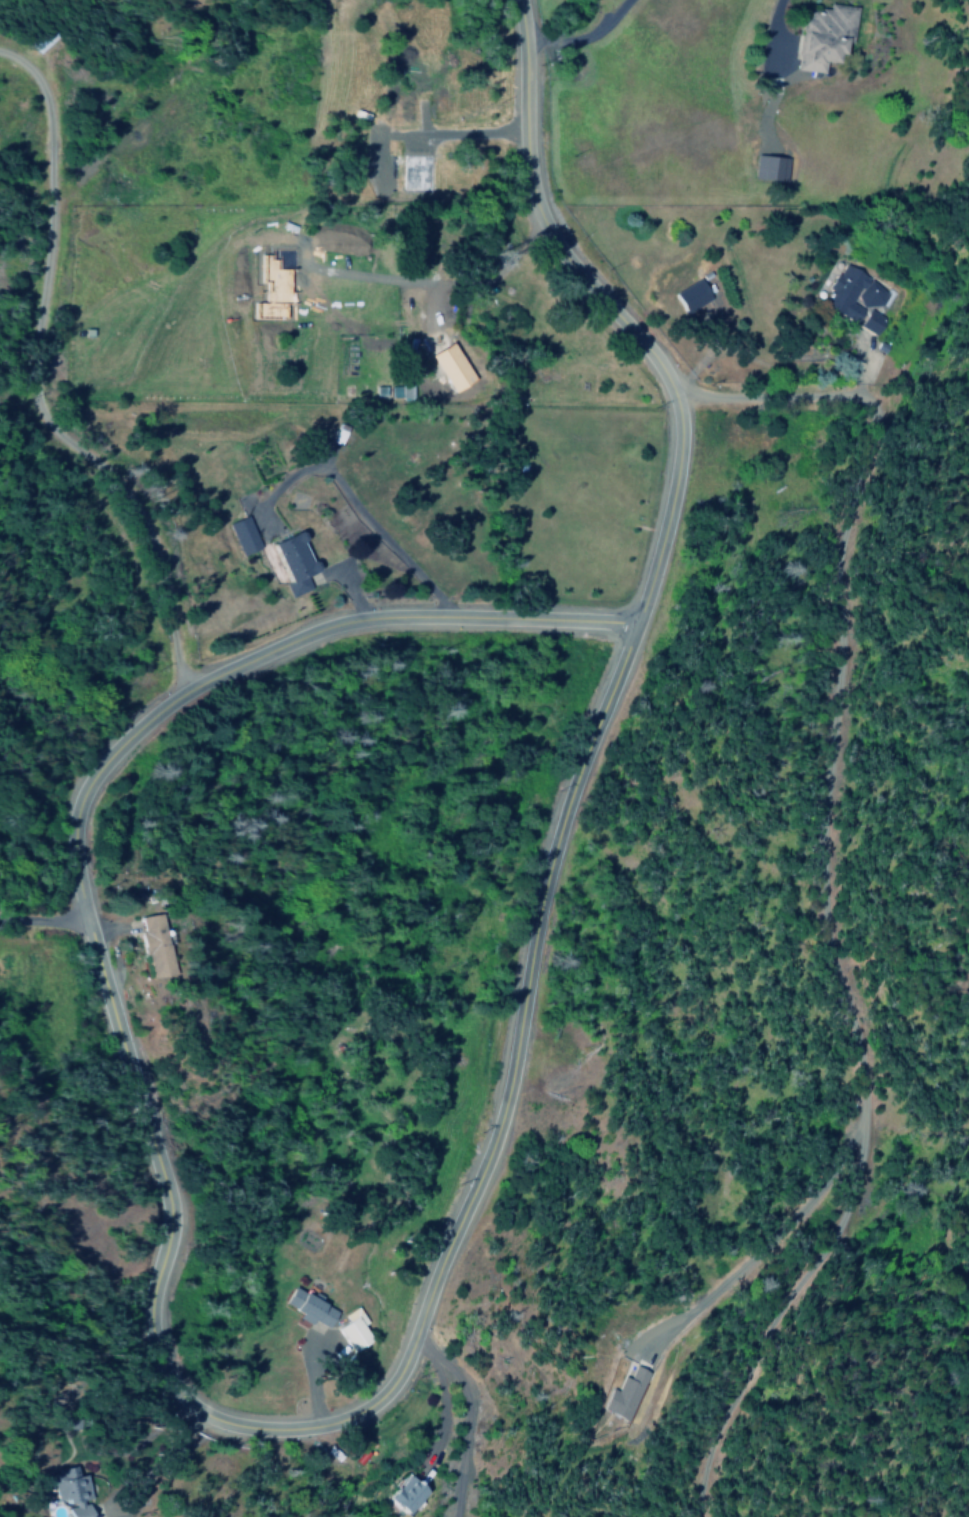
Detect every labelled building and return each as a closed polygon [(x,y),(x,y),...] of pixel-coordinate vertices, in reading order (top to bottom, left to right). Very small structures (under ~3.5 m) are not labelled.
[(856,8),(827,5),(827,10),(806,8),(805,19),(800,18),(794,71),(823,74),(825,63),(837,64),(838,55),(844,56),(846,43),(852,44),(856,8)] [(753,177),(785,181),(788,158),(756,154),(753,177)] [(855,322),(862,309),(849,303),(852,297),(877,310),(888,289),(840,265),(820,304),(855,322)] [(673,293),(686,314),(711,298),(698,277),(673,293)] [(858,326),(875,335),(884,318),(867,309),(858,326)] [(412,398),(411,385),(390,386),(390,399),(412,398)] [(346,427),(337,424),(331,442),(339,445),(346,427)] [(260,548),(247,516),(228,524),(241,555),(260,548)] [(272,543),(290,582),(285,584),(290,597),(310,588),(304,576),(315,571),(298,531),(272,543)] [(147,979),(169,976),(163,914),(140,916),(147,979)] [(335,1311),(292,1287),(283,1304),(301,1314),(300,1316),(324,1330),(335,1311)] [(367,1323),(356,1307),(342,1316),(345,1320),(335,1327),(352,1354),(371,1341),(362,1326),(367,1323)] [(636,1423),(655,1372),(637,1366),(632,1380),(623,1377),(618,1392),(610,1389),(602,1410),(636,1423)] [(87,1502),(89,1502),(84,1475),(77,1477),(75,1467),(57,1470),(58,1475),(52,1476),(57,1502),(66,1500),(70,1516),(90,1516),(87,1502)] [(427,1493),(407,1475),(386,1498),(405,1516),(427,1493)]
